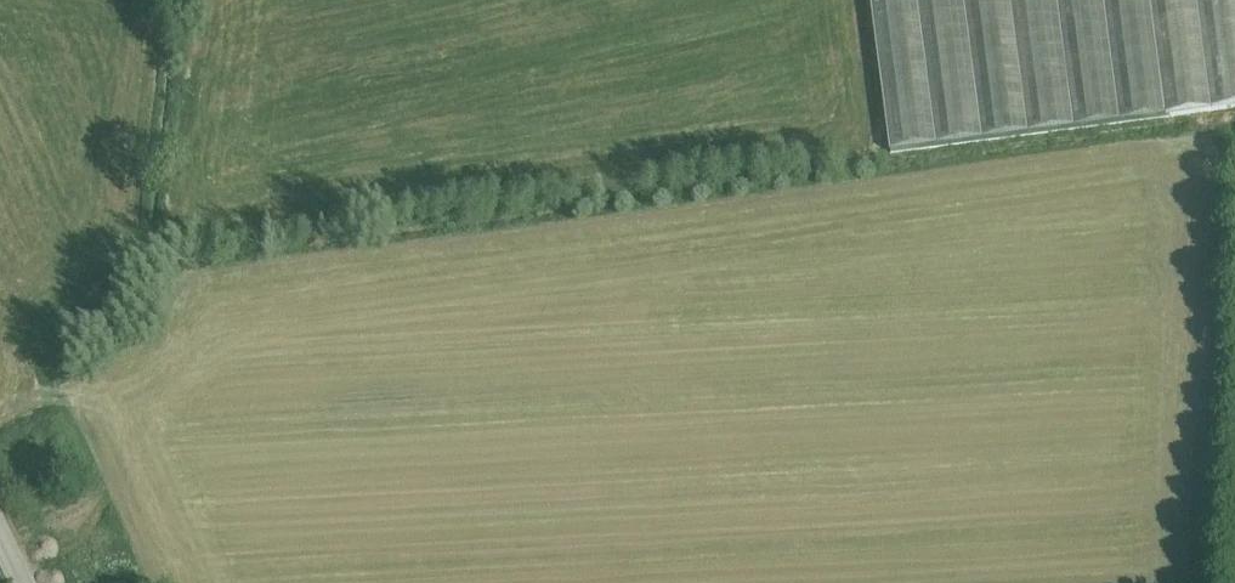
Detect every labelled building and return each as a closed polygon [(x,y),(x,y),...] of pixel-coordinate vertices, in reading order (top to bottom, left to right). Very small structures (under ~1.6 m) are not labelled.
[(891,151),(1234,107),(1234,0),(872,0),(891,151)]
